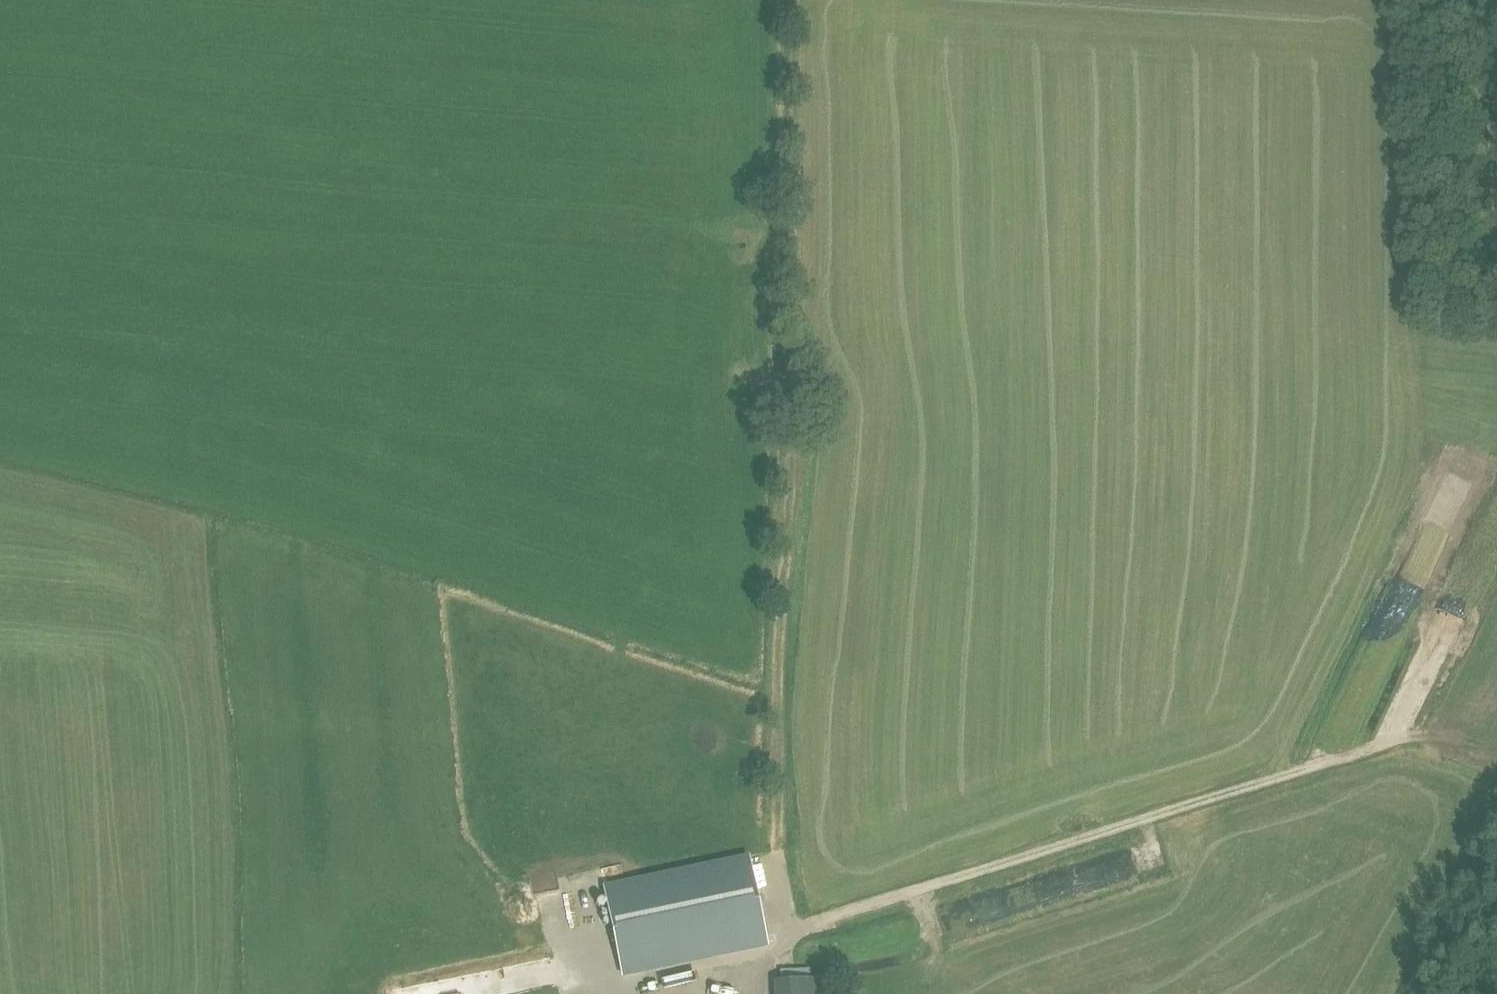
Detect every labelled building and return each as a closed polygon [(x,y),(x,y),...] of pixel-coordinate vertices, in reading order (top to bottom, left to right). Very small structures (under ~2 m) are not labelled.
[(767,942),(749,856),(606,886),(624,973),(767,942)] [(774,981),(775,993),(827,993),(826,978),(774,981)]
